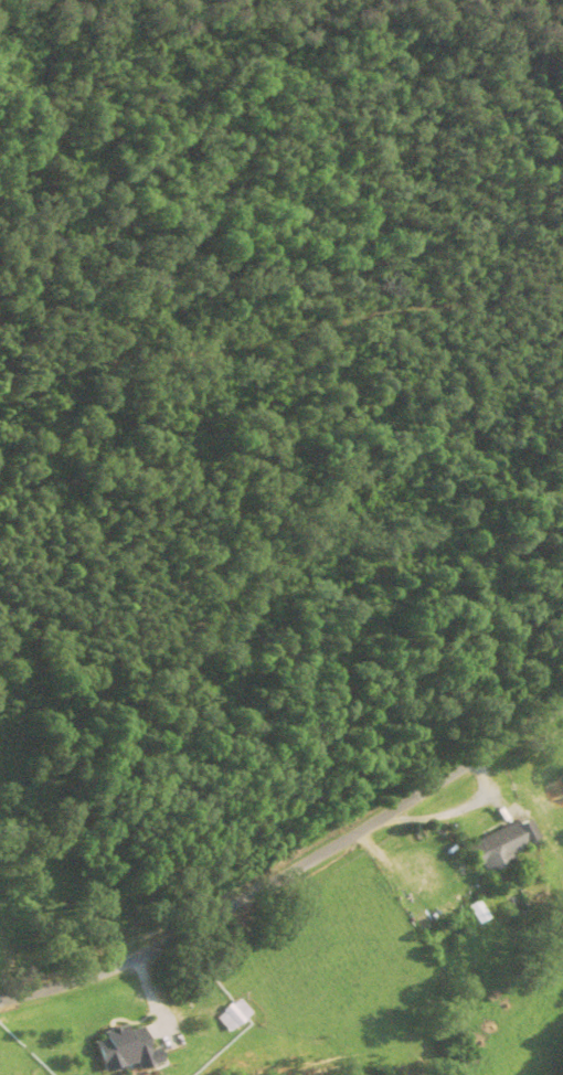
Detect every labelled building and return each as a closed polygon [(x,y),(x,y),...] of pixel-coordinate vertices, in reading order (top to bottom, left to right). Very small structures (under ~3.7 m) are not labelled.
[(462,843),(471,868),(478,865),(483,878),(511,868),(506,855),(520,849),(518,844),(531,839),(524,820),(462,843)] [(212,1021),(225,1033),(244,1012),(231,1000),(212,1021)] [(97,1033),(99,1040),(89,1043),(97,1074),(152,1061),(149,1047),(141,1049),(134,1024),(97,1033)]
